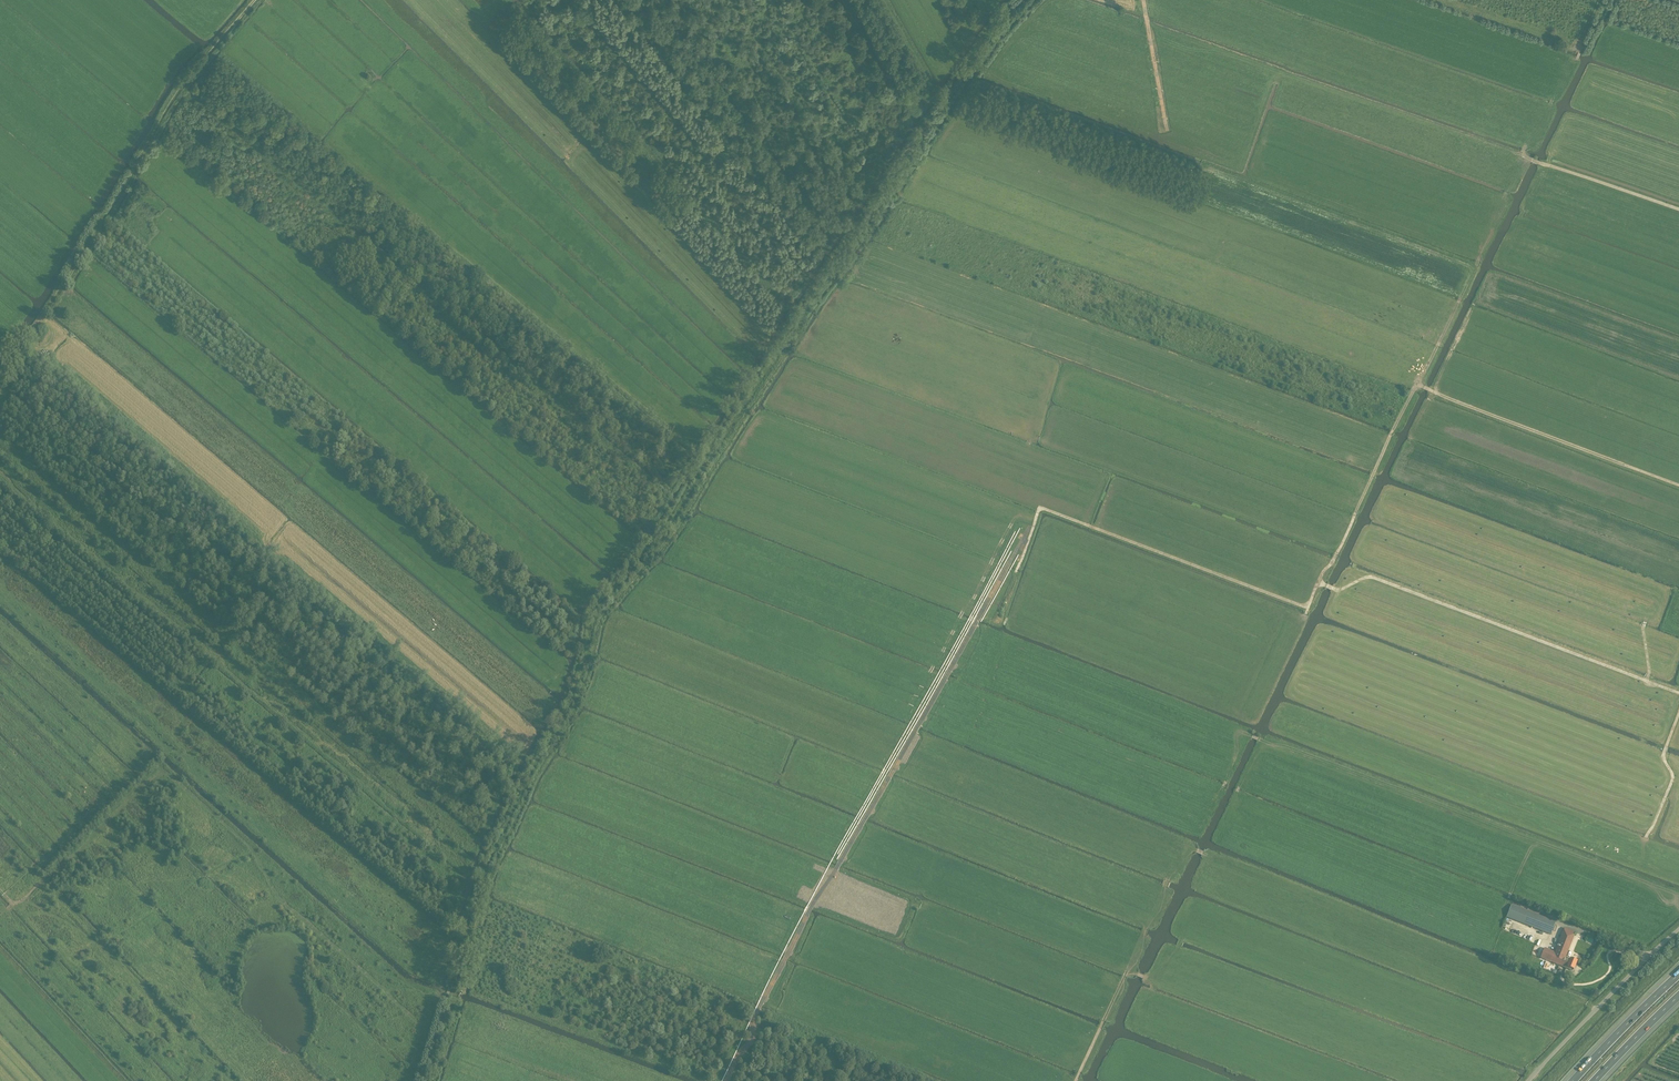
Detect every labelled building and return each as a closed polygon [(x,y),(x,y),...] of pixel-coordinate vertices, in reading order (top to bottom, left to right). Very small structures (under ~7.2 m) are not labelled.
[(1551,934),(1556,922),(1511,905),(1506,917),(1551,934)] [(1544,948),(1540,958),(1569,970),(1570,968),(1574,970),(1577,962),(1570,959),(1569,961),(1565,959),(1575,933),(1564,928),(1555,953),(1544,948)]
